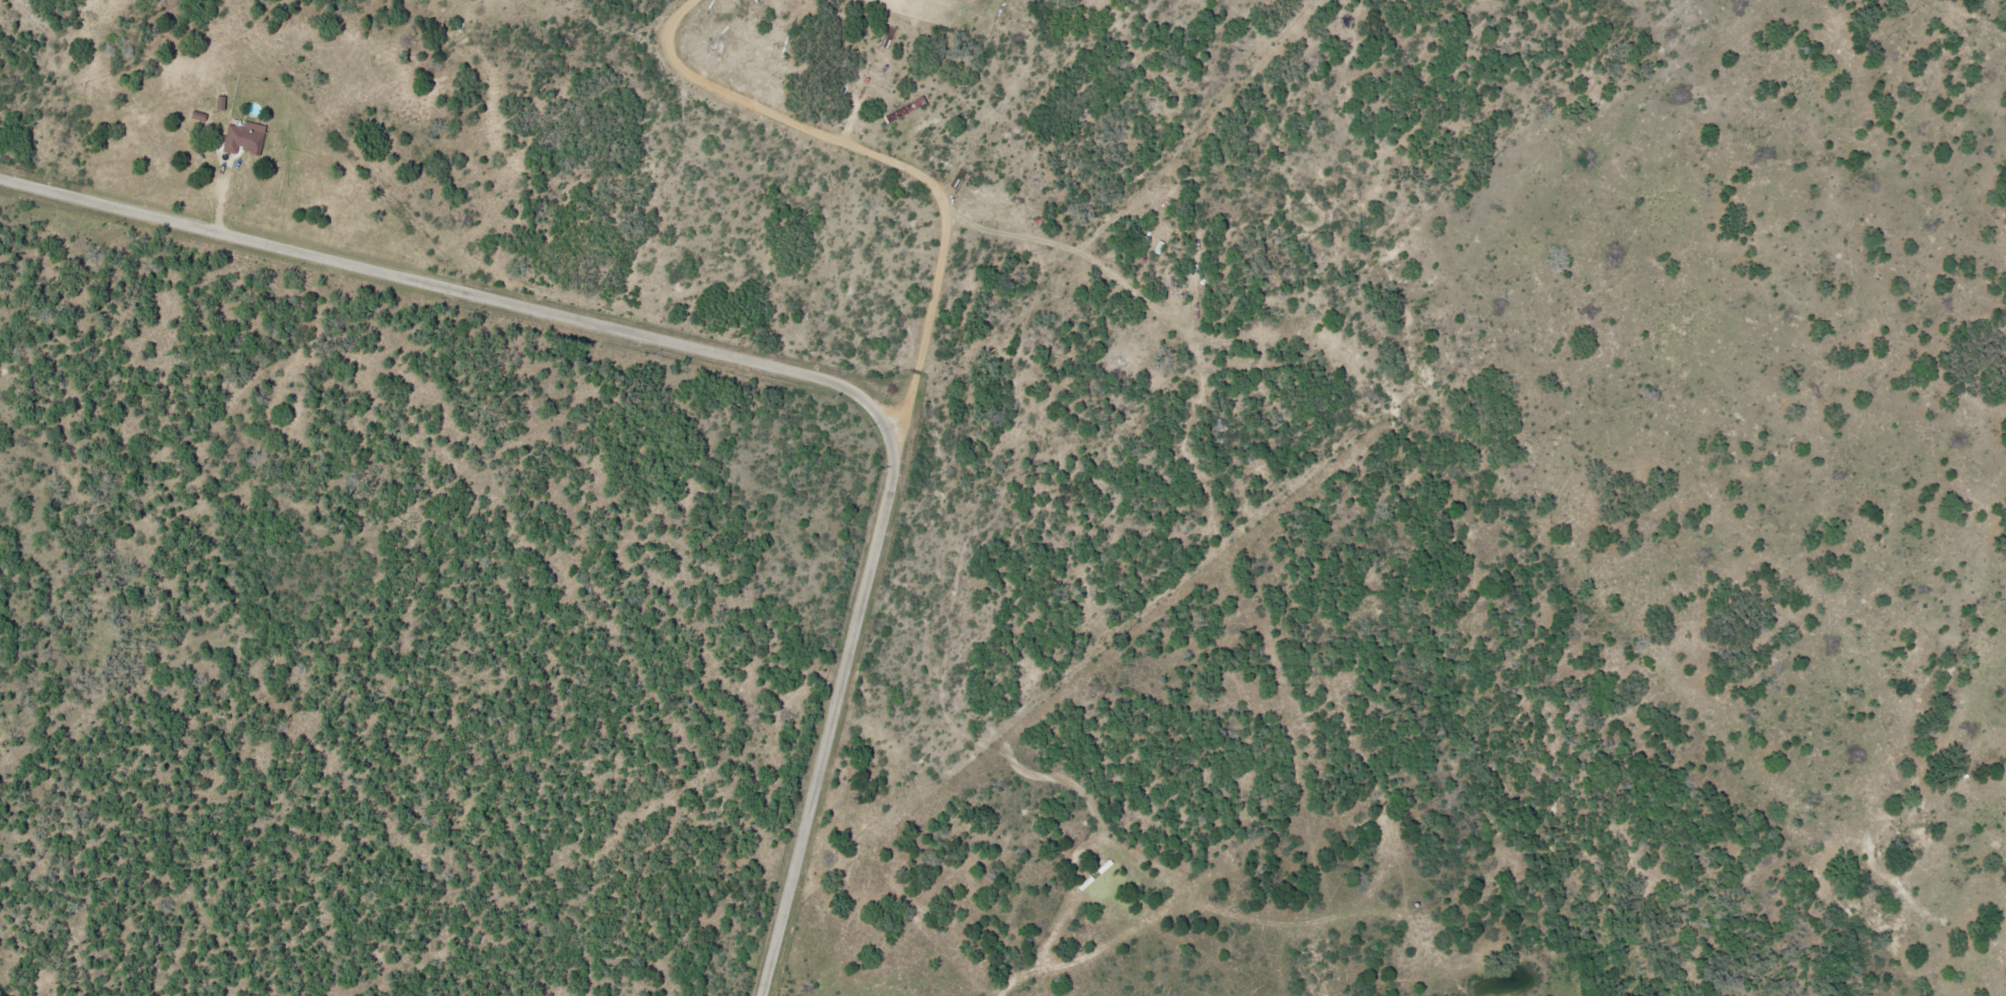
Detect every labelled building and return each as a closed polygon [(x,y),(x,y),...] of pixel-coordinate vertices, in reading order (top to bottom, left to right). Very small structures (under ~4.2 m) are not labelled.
[(923,104),(919,96),(882,116),(886,124),(923,104)] [(260,156),(267,126),(248,121),(246,128),(231,124),(225,148),(260,156)]
